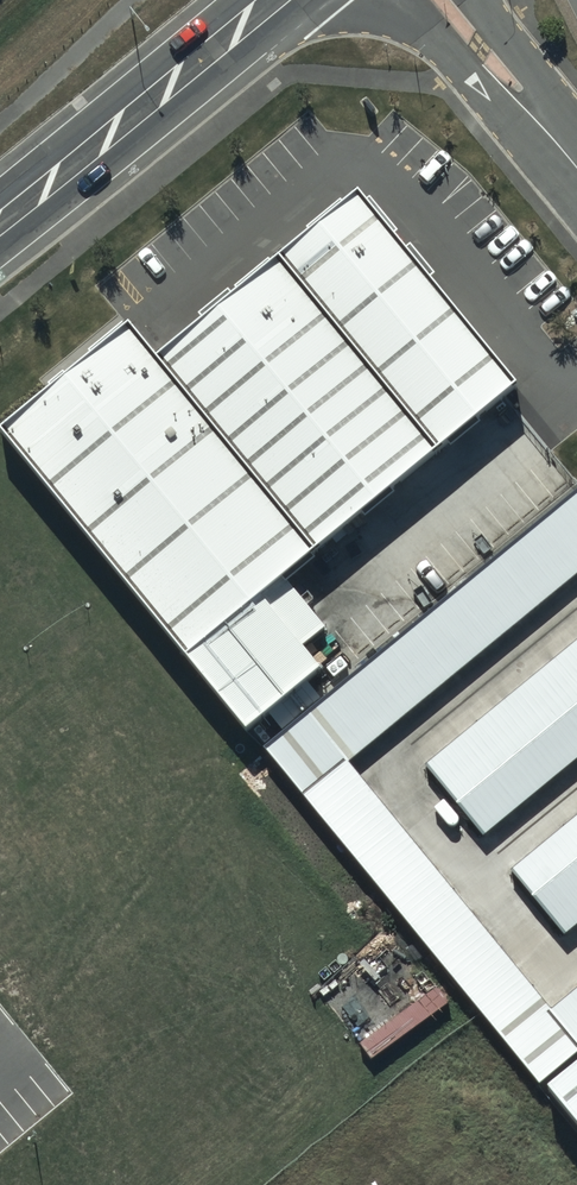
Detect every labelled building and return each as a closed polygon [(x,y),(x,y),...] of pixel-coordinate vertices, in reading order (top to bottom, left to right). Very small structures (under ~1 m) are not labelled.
[(0,421),(0,443),(238,730),(316,670),(297,646),(321,627),(278,575),(513,383),(355,190),(152,356),(123,320),(0,421)] [(550,1008),(349,762),(576,576),(576,494),(264,748),(267,752),(535,1081),(576,1047),(576,986),(550,1008)] [(462,851),(576,756),(576,634),(402,780),(462,851)] [(542,950),(576,922),(576,808),(486,882),(542,950)] [(543,1087),(576,1129),(576,1059),(543,1087)]
